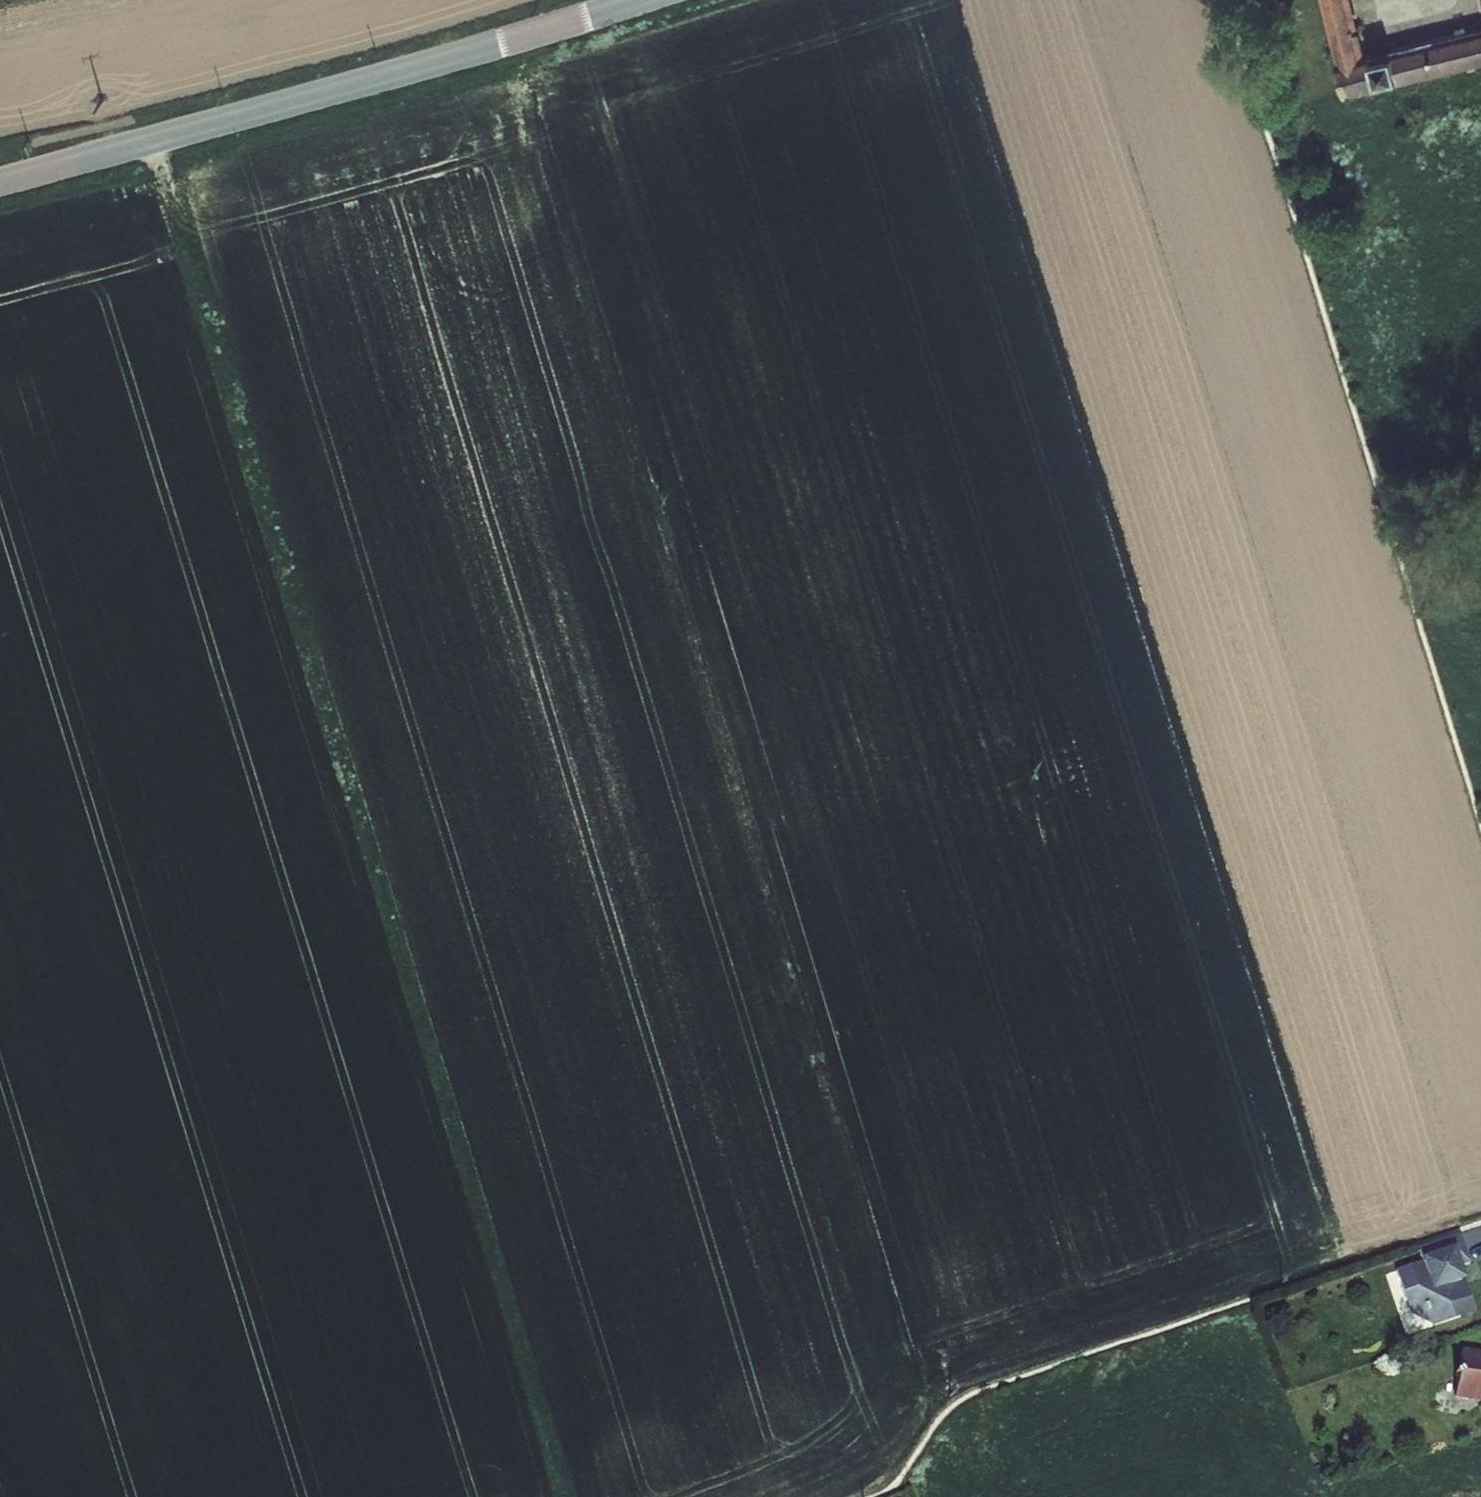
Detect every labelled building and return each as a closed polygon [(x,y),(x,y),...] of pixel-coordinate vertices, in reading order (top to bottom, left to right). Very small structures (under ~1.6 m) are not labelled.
[(1340,109),(1480,73),(1480,40),(1363,68),(1347,0),(1313,0),(1340,109)] [(1460,1314),(1473,1309),(1466,1288),(1462,1286),(1459,1287),(1457,1282),(1460,1281),(1462,1276),(1459,1267),(1470,1263),(1459,1234),(1418,1248),(1422,1263),(1396,1271),(1411,1315),(1427,1310),(1433,1326),(1460,1316),(1460,1314)] [(1411,1315),(1433,1326),(1427,1310),(1411,1315)] [(1462,1352),(1455,1397),(1480,1401),(1480,1355),(1462,1352)]
